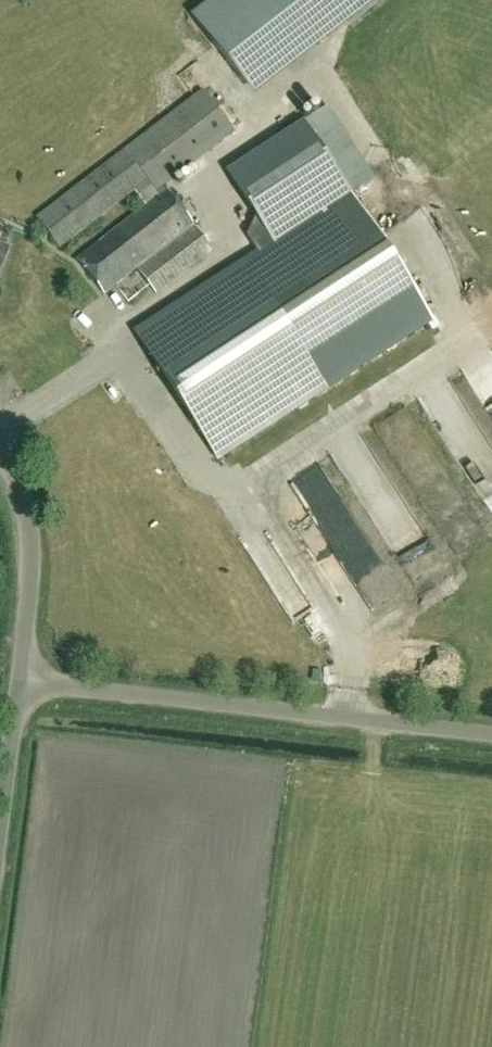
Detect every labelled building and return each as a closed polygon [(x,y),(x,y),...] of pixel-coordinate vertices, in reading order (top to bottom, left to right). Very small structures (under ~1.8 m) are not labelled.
[(195,8),(225,51),(202,67),(216,87),(228,79),(238,93),(232,96),(244,114),(260,102),(248,85),(373,0),(207,0),(195,8)] [(236,134),(202,91),(121,153),(36,220),(61,250),(135,193),(146,207),(164,193),(162,190),(236,134)] [(228,274),(145,327),(207,423),(411,290),(351,198),(377,180),(328,106),(304,122),(303,121),(226,171),(271,241),(225,270),(228,274)] [(164,193),(146,207),(82,257),(78,260),(105,294),(149,260),(158,271),(146,281),(156,294),(210,252),(164,193)]
